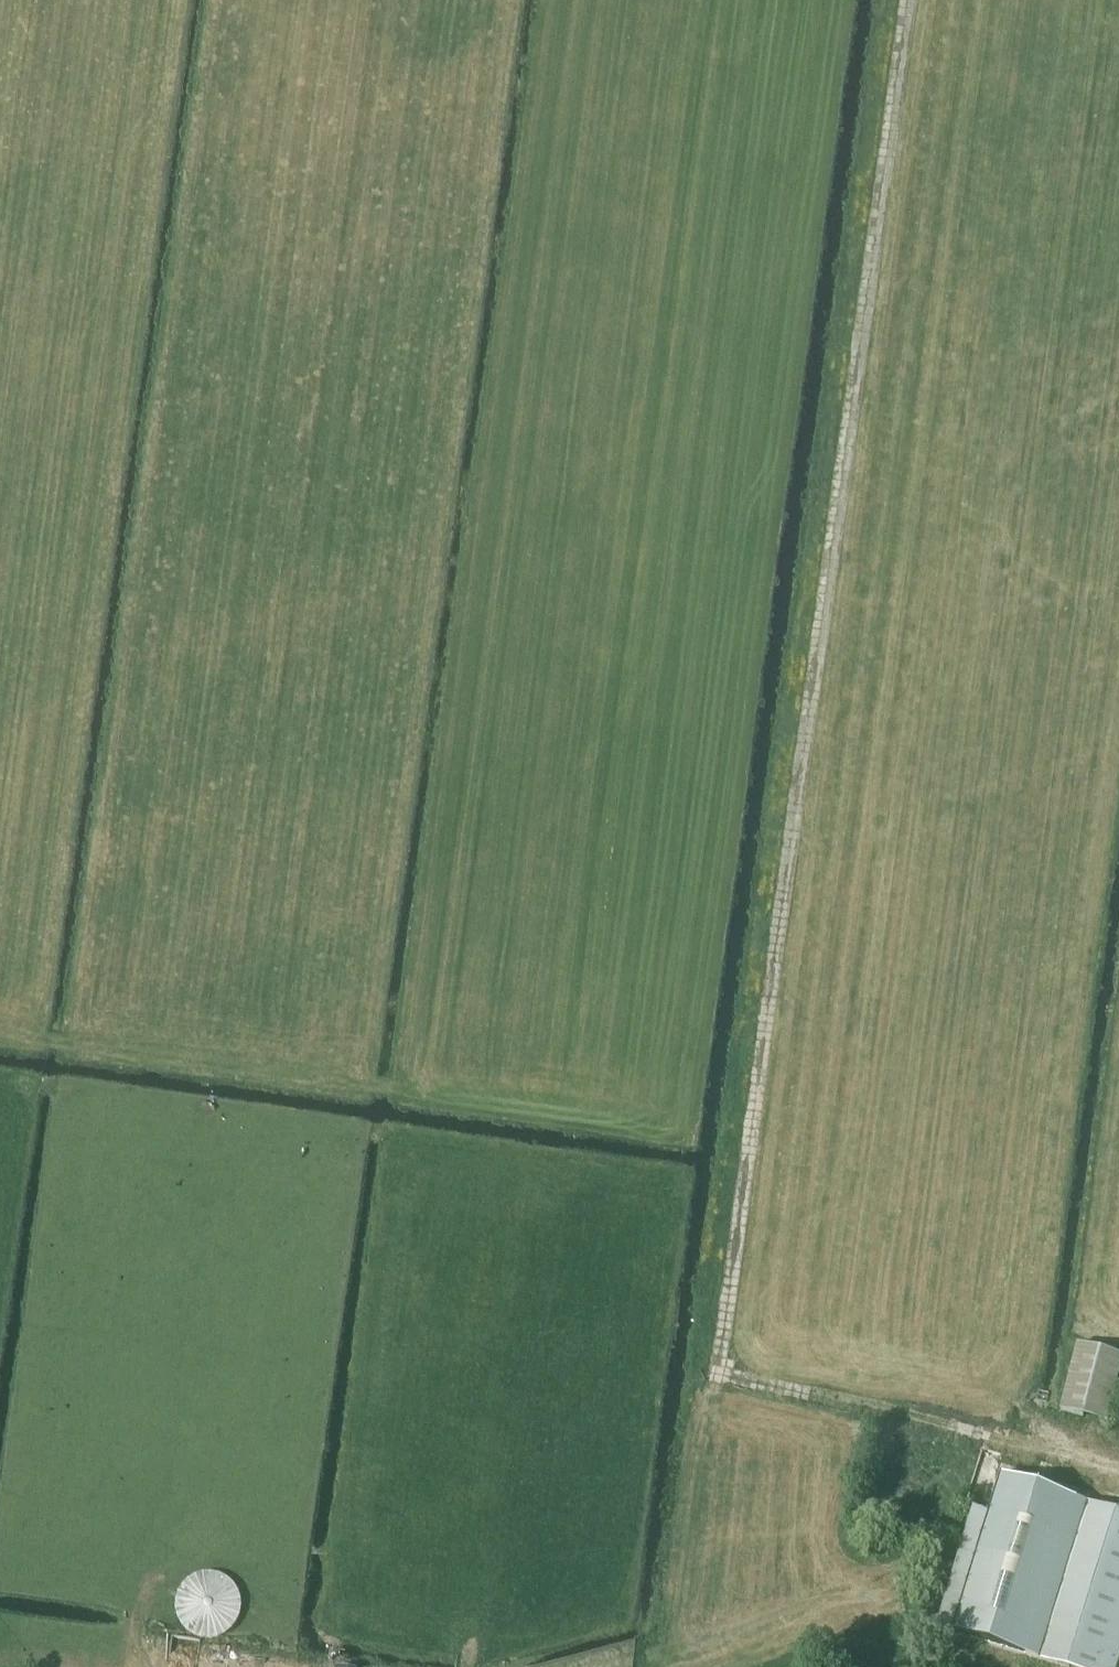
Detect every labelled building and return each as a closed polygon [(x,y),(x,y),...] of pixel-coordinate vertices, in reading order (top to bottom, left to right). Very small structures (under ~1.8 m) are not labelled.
[(1118,1377),(1118,1356),(1077,1345),(1060,1411),(1107,1423),(1118,1377)] [(959,1616),(954,1632),(1028,1654),(1076,1500),(1002,1477),(976,1559),(959,1616)] [(1118,1651),(1118,1513),(1076,1500),(1028,1654),(1069,1666),(1114,1666),(1118,1651)] [(242,1607),(242,1606),(241,1601),(240,1595),(236,1588),(232,1583),(228,1580),(220,1576),(215,1575),(208,1574),(197,1577),(192,1580),(186,1585),(183,1590),(180,1595),(179,1601),(178,1607),(179,1613),(181,1619),(184,1624),(189,1630),(193,1633),(199,1636),(203,1637),(210,1638),(217,1637),(221,1636),(227,1633),(231,1630),(236,1624),(239,1619),(241,1612),(242,1607)]
